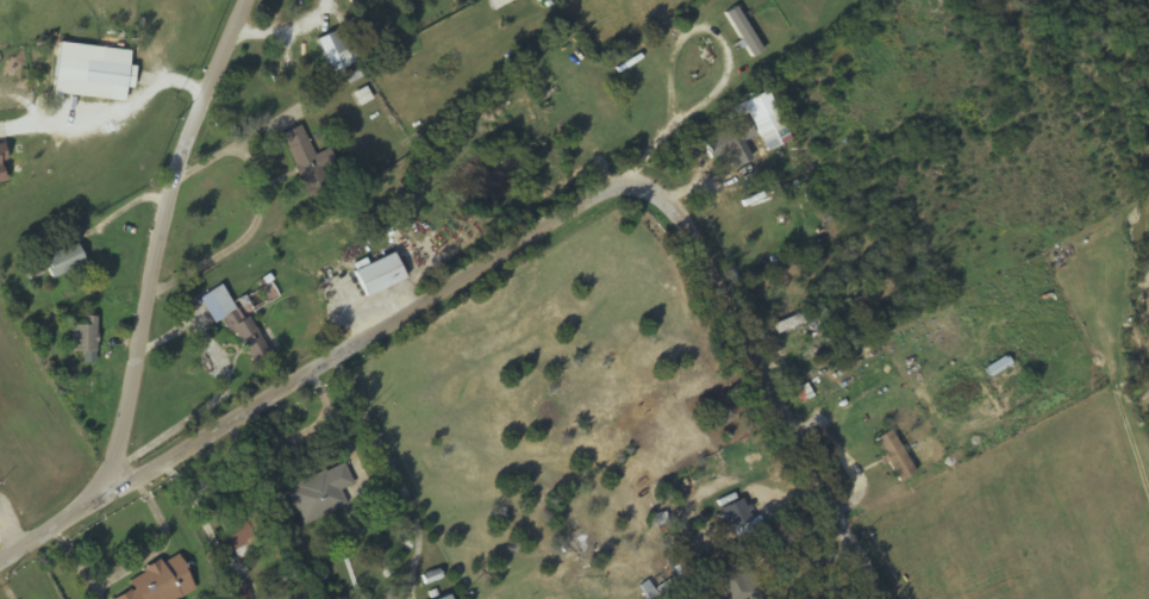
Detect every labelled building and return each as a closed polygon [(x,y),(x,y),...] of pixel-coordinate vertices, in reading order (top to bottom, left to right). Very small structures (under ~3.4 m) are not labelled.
[(342,54),(333,33),(318,39),(327,61),(342,54)] [(607,71),(613,80),(658,50),(651,41),(607,71)] [(136,66),(56,56),(54,79),(133,89),(136,66)] [(752,121),(768,152),(791,140),(775,109),(752,121)] [(281,134),(305,191),(327,182),(303,125),(281,134)] [(84,266),(76,245),(44,256),(52,278),(84,266)] [(353,272),(365,298),(404,280),(392,254),(353,272)] [(225,283),(209,292),(250,366),(267,357),(225,283)] [(774,325),(778,335),(825,314),(820,304),(774,325)] [(82,325),(71,325),(71,352),(95,352),(95,317),(82,317),(82,325)] [(1010,365),(1005,356),(985,370),(990,379),(1010,365)] [(898,483),(914,473),(890,430),(874,440),(898,483)] [(302,525),(346,506),(339,490),(352,485),(343,464),(286,488),(302,525)] [(721,509),(730,530),(749,521),(740,501),(721,509)] [(232,553),(254,541),(241,514),(218,525),(232,553)] [(195,591),(176,553),(127,579),(132,589),(114,598),(179,598),(195,591)]
